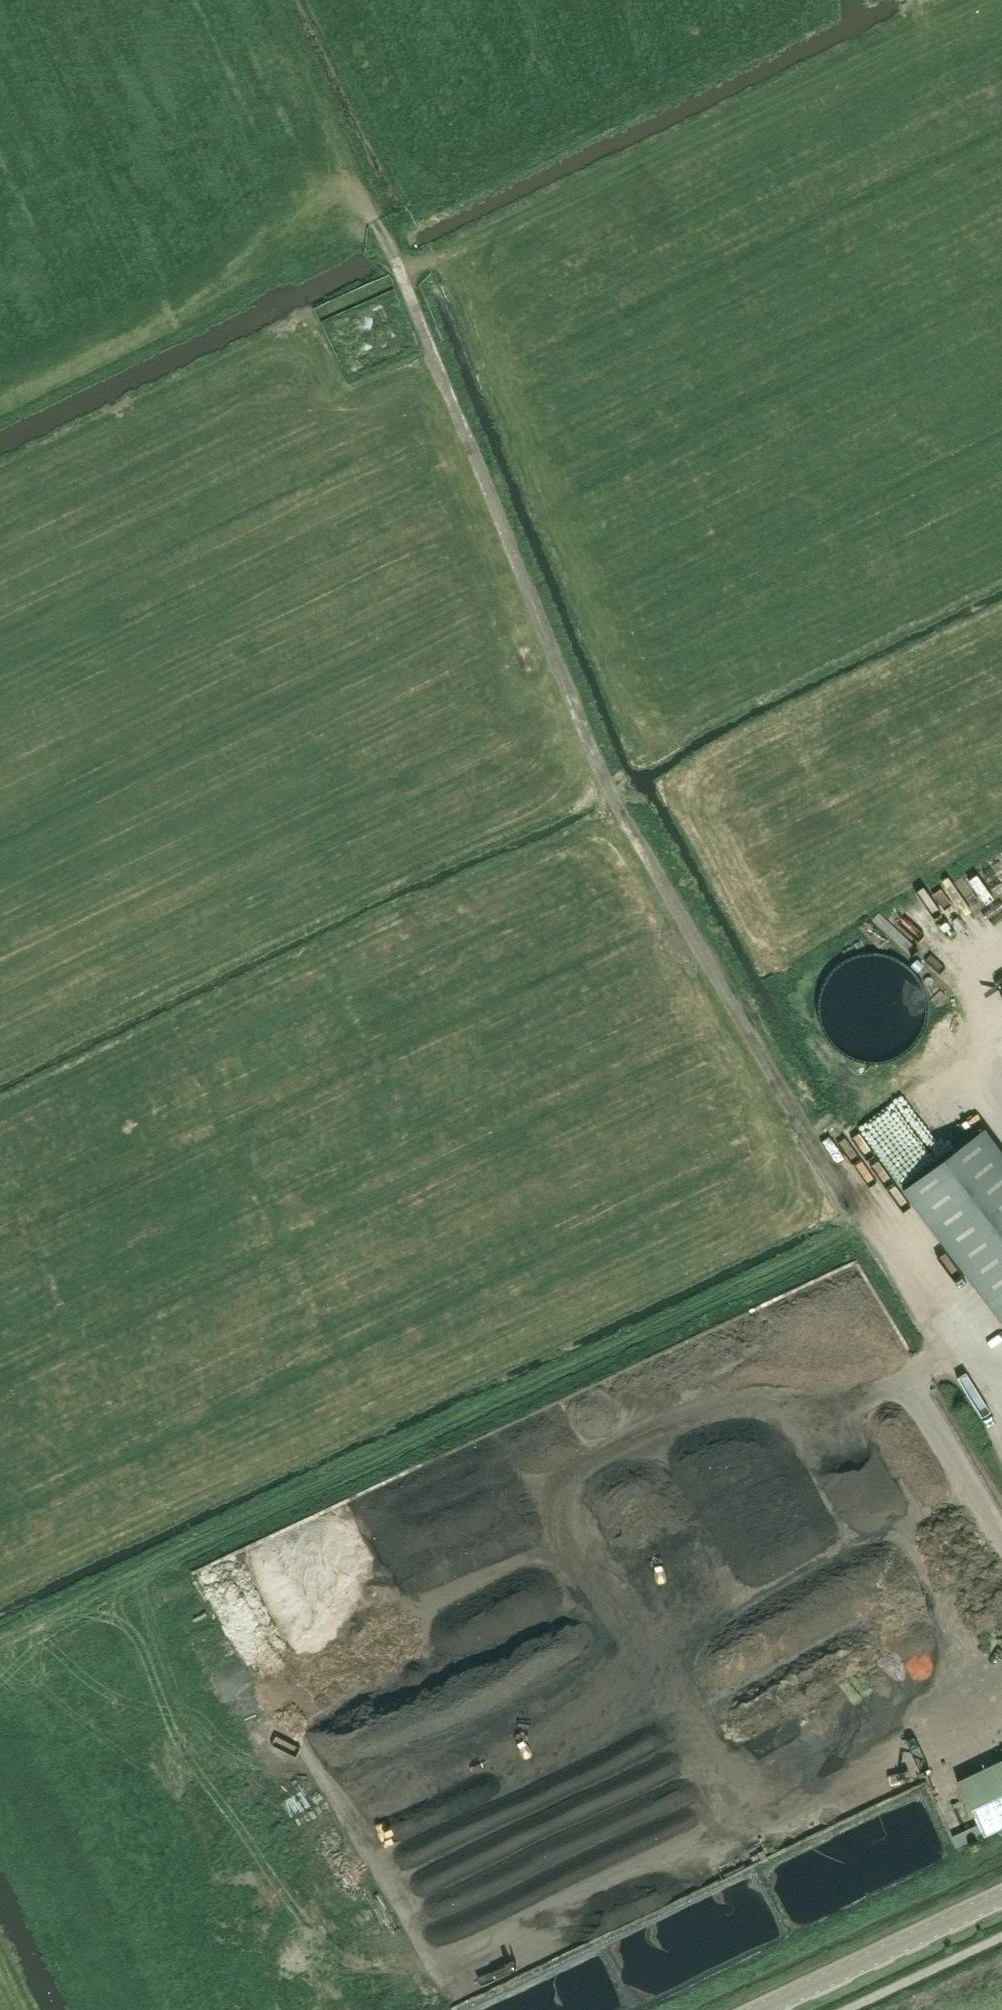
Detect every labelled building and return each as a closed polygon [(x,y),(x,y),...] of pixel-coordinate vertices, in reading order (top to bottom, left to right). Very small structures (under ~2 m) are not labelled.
[(831,1009),(915,1121),(1001,1056),(1001,881),(831,1009)] [(984,1129),(904,1190),(1001,1321),(1001,1154),(984,1129)] [(886,1219),(893,1213),(877,1195),(870,1201),(886,1219)] [(983,1835),(1001,1826),(1001,1760),(957,1781),(983,1835)] [(276,1832),(302,1819),(296,1807),(270,1820),(276,1832)] [(955,1840),(976,1830),(973,1822),(951,1832),(955,1840)]
